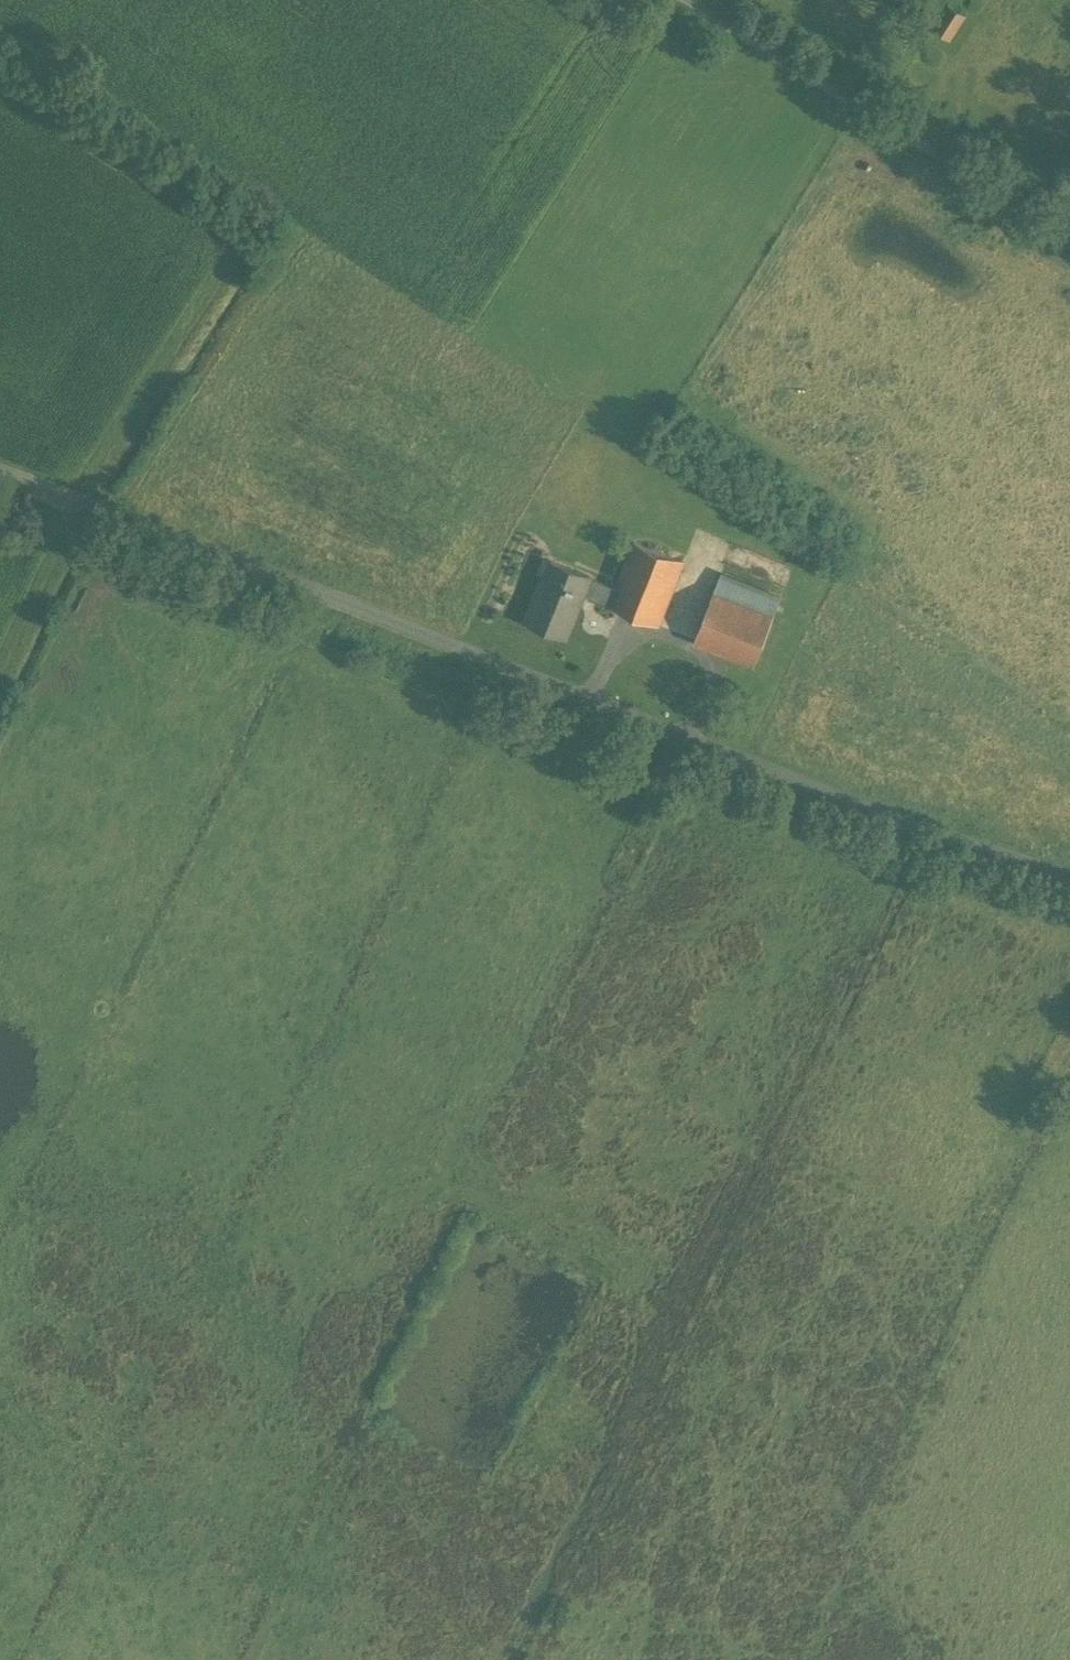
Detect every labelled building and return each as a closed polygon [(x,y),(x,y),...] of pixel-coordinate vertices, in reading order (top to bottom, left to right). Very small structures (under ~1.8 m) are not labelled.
[(948,4),(932,29),(950,40),(966,15),(948,4)] [(683,561),(634,541),(616,586),(609,603),(609,605),(657,624),(683,561)] [(583,593),(609,603),(616,586),(589,576),(590,574),(552,559),(527,621),(565,637),(583,593)] [(723,569),(696,640),(758,664),(785,593),(723,569)]
